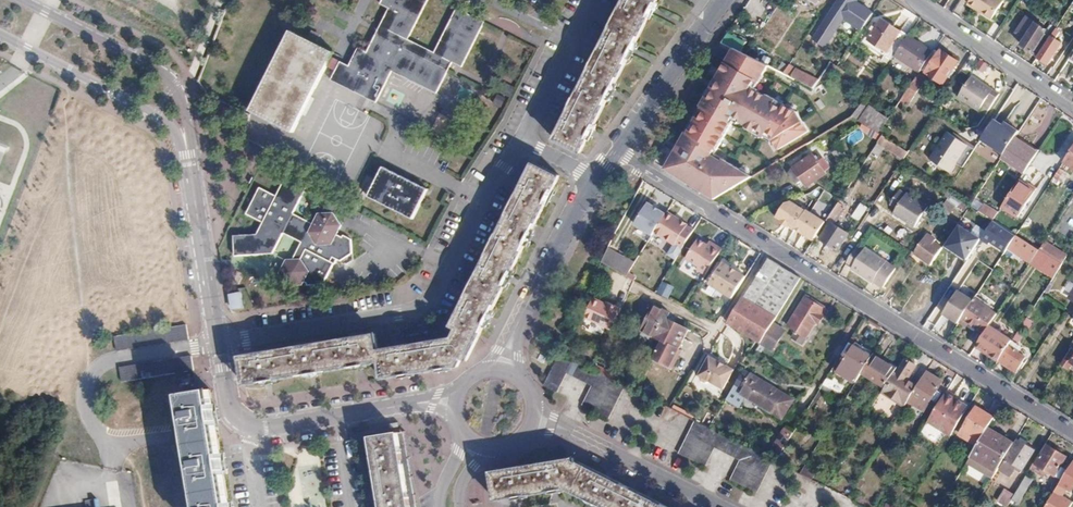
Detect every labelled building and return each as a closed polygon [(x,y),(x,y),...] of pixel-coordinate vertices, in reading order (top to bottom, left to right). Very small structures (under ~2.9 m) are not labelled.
[(332,80),(345,86),(377,103),(393,71),(437,93),(454,62),(463,67),(486,22),(458,8),(435,53),(409,39),(429,0),(384,0),(382,4),(391,9),(368,52),(360,48),(350,66),(342,62),(341,63),(332,58),(335,53),(292,31),(251,110),(294,132),(328,66),(337,71),(332,80)] [(556,140),(581,153),(591,133),(612,92),(632,51),(652,11),(658,0),(626,0),(556,140)] [(823,25),(834,33),(845,16),(863,28),(873,13),(856,1),(853,0),(840,0),(823,25)] [(968,2),(967,4),(991,20),(1003,2),(1002,1),(1003,0),(965,0),(968,2)] [(741,14),(736,21),(742,25),(746,17),(741,14)] [(895,56),(908,36),(882,19),(876,28),(873,26),(862,42),(883,56),(881,59),(879,58),(877,61),(887,68),(895,56)] [(1037,57),(1055,29),(1055,28),(1050,25),(1047,30),(1035,22),(1020,45),(1031,52),(1030,54),(1036,58),(1037,57)] [(1060,33),(1055,29),(1037,57),(1047,64),(1061,43),(1055,40),(1060,33)] [(729,46),(741,52),(745,46),(746,42),(728,33),(722,43),(729,46)] [(908,36),(895,56),(915,70),(929,50),(908,36)] [(722,43),(716,53),(724,55),(729,46),(722,43)] [(751,49),(745,46),(741,52),(747,55),(751,49)] [(940,53),(935,49),(933,52),(922,68),(927,72),(927,73),(943,84),(958,62),(941,51),(940,53)] [(922,68),(933,52),(929,50),(915,70),(919,72),(922,68)] [(856,95),(852,91),(835,79),(842,69),(832,61),(819,79),(814,88),(823,94),(817,103),(831,112),(833,109),(843,116),(847,110),(854,116),(863,104),(865,101),(860,98),(863,94),(858,91),(856,95)] [(784,73),(789,66),(784,62),(778,70),(784,73)] [(819,79),(790,65),(789,66),(784,73),(814,88),(819,79)] [(926,79),(919,74),(901,100),(907,104),(909,105),(926,79)] [(986,115),(1000,94),(972,76),(959,97),(986,115)] [(907,104),(901,100),(889,119),(879,133),(883,136),(888,139),(893,132),(890,130),(907,104)] [(868,108),(863,104),(854,116),(865,124),(879,133),(889,119),(870,106),(868,108)] [(883,136),(879,133),(865,124),(861,127),(876,136),(868,148),(873,151),(883,136)] [(961,171),(975,150),(947,132),(930,159),(951,173),(955,167),(961,171)] [(873,151),(873,152),(880,156),(886,147),(903,159),(908,152),(888,139),(883,136),(873,151)] [(1002,158),(1024,173),(1038,152),(1016,137),(1003,157),(1002,158)] [(1002,158),(1003,157),(985,145),(975,160),(993,171),(1002,158)] [(842,148),(834,153),(842,167),(851,161),(842,148)] [(1064,162),(1072,168),(1072,148),(1064,162)] [(819,163),(814,155),(794,168),(791,173),(797,183),(802,180),(807,187),(827,174),(825,171),(830,168),(824,159),(819,163)] [(379,350),(377,334),(241,356),(245,385),(380,363),(383,379),(459,367),(463,358),(467,361),(480,335),(489,317),(508,280),(530,237),(550,197),(560,176),(535,163),(452,327),(458,330),(453,338),(379,350)] [(429,189),(384,167),(379,178),(369,197),(414,220),(429,189)] [(1068,173),(1060,168),(1054,177),(1062,183),(1068,173)] [(310,184),(289,173),(277,196),(261,187),(247,214),(264,223),(257,234),(235,235),(236,256),(274,254),(285,233),(302,243),(293,260),(287,260),(281,273),(289,285),(303,284),(304,282),(308,283),(308,285),(324,285),(335,263),(332,261),(334,257),(341,261),(353,254),(352,239),(345,235),(343,238),(337,235),(342,226),(335,213),(320,214),(314,224),(310,222),(294,214),(310,184)] [(1020,180),(1003,207),(1019,217),(1037,191),(1020,180)] [(948,191),(969,204),(971,206),(973,202),(950,188),(948,191)] [(907,194),(900,190),(891,205),(897,209),(894,213),(915,227),(928,207),(907,193),(907,194)] [(949,199),(948,200),(956,205),(955,207),(964,212),(969,204),(948,191),(945,196),(949,199)] [(1061,196),(1054,210),(1062,214),(1069,199),(1061,196)] [(823,228),(828,220),(809,209),(807,210),(803,208),(803,207),(790,199),(779,216),(784,219),(782,221),(790,226),(792,224),(805,233),(806,230),(817,237),(823,228)] [(828,220),(823,228),(826,230),(820,239),(838,251),(849,234),(835,225),(849,204),(841,200),(828,220)] [(950,215),(955,207),(956,205),(948,200),(942,209),(950,215)] [(851,216),(859,221),(868,207),(860,202),(851,216)] [(985,215),(994,220),(999,213),(984,203),(979,211),(985,215)] [(652,236),(656,231),(666,215),(648,204),(635,225),(652,236)] [(971,206),(967,211),(982,221),(985,215),(979,211),(971,206)] [(983,222),(982,221),(967,211),(961,220),(977,230),(983,222)] [(688,225),(667,213),(666,215),(656,231),(677,244),(677,243),(684,247),(694,231),(687,226),(688,225)] [(954,227),(958,222),(952,219),(949,224),(954,227)] [(926,233),(915,250),(923,256),(921,259),(931,265),(943,247),(933,241),(935,238),(926,233)] [(985,241),(1005,253),(1008,249),(1009,246),(1011,244),(998,235),(995,239),(989,235),(985,241)] [(1030,263),(1039,249),(1017,235),(1011,244),(1009,246),(1008,249),(1030,263)] [(713,248),(708,245),(698,239),(686,260),(699,267),(697,270),(706,276),(722,249),(715,245),(713,248)] [(1039,249),(1062,264),(1067,256),(1045,242),(1039,249)] [(948,251),(943,247),(931,265),(952,279),(964,263),(963,262),(969,253),(953,243),(948,251)] [(628,275),(635,260),(607,248),(600,263),(628,275)] [(857,248),(847,262),(853,266),(852,268),(874,282),(875,280),(885,286),(897,268),(866,248),(863,252),(857,248)] [(1057,272),(1062,264),(1039,249),(1030,263),(1042,270),(1045,265),(1057,272)] [(913,254),(921,259),(923,256),(915,250),(913,254)] [(769,259),(728,324),(755,341),(761,344),(761,343),(773,324),(802,279),(769,259)] [(732,267),(723,262),(710,284),(733,298),(746,276),(738,271),(736,273),(731,270),(732,267)] [(1045,265),(1042,270),(1053,278),(1057,272),(1045,265)] [(662,281),(657,293),(668,298),(673,286),(662,281)] [(242,293),(231,295),(233,308),(244,306),(242,293)] [(824,308),(806,296),(787,326),(796,332),(792,338),(802,345),(816,323),(819,324),(827,311),(824,309),(824,308)] [(977,297),(975,299),(989,309),(991,306),(977,297)] [(622,309),(607,302),(606,304),(594,298),(585,318),(612,330),(622,309)] [(989,309),(975,299),(962,319),(969,323),(975,327),(977,325),(986,331),(989,326),(997,313),(989,309)] [(967,308),(960,304),(947,324),(954,328),(967,308)] [(670,366),(679,348),(688,329),(667,319),(669,313),(665,310),(663,311),(654,306),(643,331),(661,340),(653,358),(670,366)] [(786,331),(773,324),(761,343),(773,351),(786,331)] [(187,325),(115,336),(117,351),(189,340),(187,325)] [(984,334),(986,331),(977,325),(975,327),(984,334)] [(984,334),(977,346),(982,349),(995,329),(989,326),(986,331),(984,334)] [(1012,341),(999,361),(1016,372),(1026,357),(1017,350),(1020,346),(1016,343),(1026,327),(1022,326),(1012,341)] [(995,329),(982,349),(999,361),(1012,341),(995,329)] [(849,342),(842,355),(846,357),(837,372),(856,383),(861,374),(872,356),(849,342)] [(679,348),(670,366),(672,368),(681,349),(679,348)] [(1062,364),(1069,369),(1072,363),(1072,348),(1062,364)] [(560,354),(544,385),(557,392),(567,373),(592,386),(582,405),(608,418),(624,386),(560,354)] [(726,364),(718,360),(709,355),(699,375),(700,375),(701,380),(705,382),(709,380),(724,388),(734,369),(726,364)] [(872,356),(861,374),(885,388),(894,373),(897,368),(873,355),(872,356)] [(193,356),(120,368),(123,383),(195,371),(193,356)] [(885,388),(882,393),(903,405),(905,406),(908,402),(917,386),(906,379),(916,364),(907,359),(897,374),(894,373),(885,388)] [(741,393),(747,397),(782,419),(794,400),(752,374),(752,375),(745,370),(727,399),(734,404),(741,393)] [(932,400),(938,391),(944,381),(927,371),(917,386),(908,402),(925,412),(932,400)] [(831,381),(827,379),(820,390),(824,392),(831,381)] [(183,395),(190,437),(201,506),(230,506),(211,390),(183,395)] [(942,394),(938,391),(932,400),(937,402),(942,394)] [(741,393),(734,404),(740,408),(747,397),(741,393)] [(823,395),(819,393),(815,400),(818,402),(823,395)] [(950,434),(967,406),(946,394),(929,421),(950,434)] [(905,406),(903,405),(893,421),(895,423),(905,406)] [(969,408),(967,406),(950,434),(952,436),(969,408)] [(977,445),(988,427),(994,417),(976,407),(959,434),(977,445)] [(773,460),(708,428),(695,422),(679,454),(704,467),(714,448),(740,461),(731,480),(757,493),(773,460)] [(1014,443),(988,427),(977,445),(972,453),(998,469),(1014,443)] [(371,437),(382,506),(411,506),(399,432),(371,437)] [(1011,477),(1015,470),(1017,466),(1023,470),(1035,450),(1019,440),(1001,471),(1011,477)] [(1072,463),(1072,462),(1066,458),(1067,457),(1048,445),(1036,465),(1044,470),(1062,480),(1072,463)] [(996,473),(998,469),(972,453),(970,457),(996,473)] [(491,472),(496,500),(568,489),(604,506),(668,506),(580,463),(579,464),(575,462),(574,459),(491,472)] [(59,462),(39,506),(136,506),(131,479),(109,473),(59,462)] [(1044,470),(1036,465),(1034,463),(1031,467),(1042,474),(1044,470)] [(1055,492),(1060,495),(1064,487),(1072,491),(1072,490),(1072,463),(1062,480),(1058,488),(1055,492)] [(805,468),(801,474),(813,480),(816,473),(805,468)] [(1033,479),(1027,475),(1015,494),(1012,499),(1018,503),(1033,479)] [(1012,499),(1015,494),(1005,488),(997,501),(1007,506),(1012,499)]
